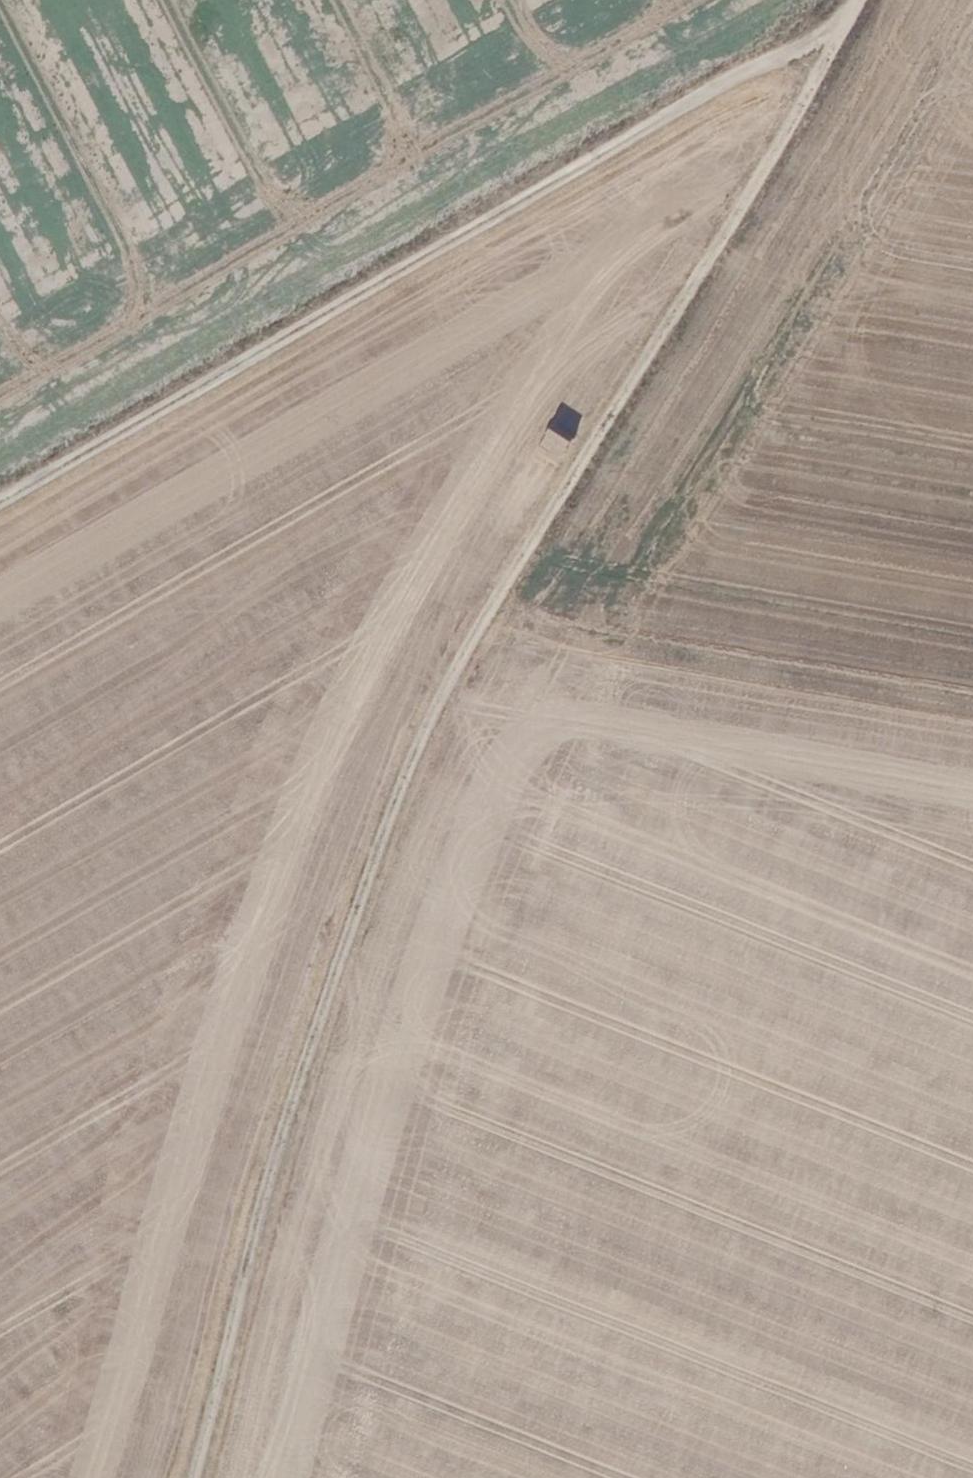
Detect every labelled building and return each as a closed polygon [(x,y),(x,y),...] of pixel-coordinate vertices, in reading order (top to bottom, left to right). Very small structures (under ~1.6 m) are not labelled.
[(569,443),(573,437),(550,423),(547,429),(569,443)]
